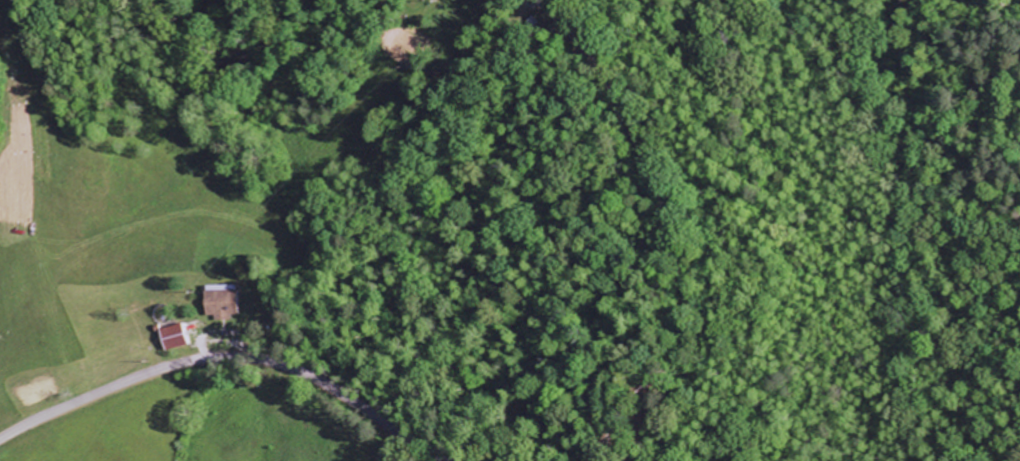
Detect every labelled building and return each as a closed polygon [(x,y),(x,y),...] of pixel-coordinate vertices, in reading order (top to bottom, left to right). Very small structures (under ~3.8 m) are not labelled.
[(236,285),(204,286),(205,320),(231,319),(230,316),(236,316),(236,285)] [(162,350),(184,347),(182,326),(160,328),(162,350)]
